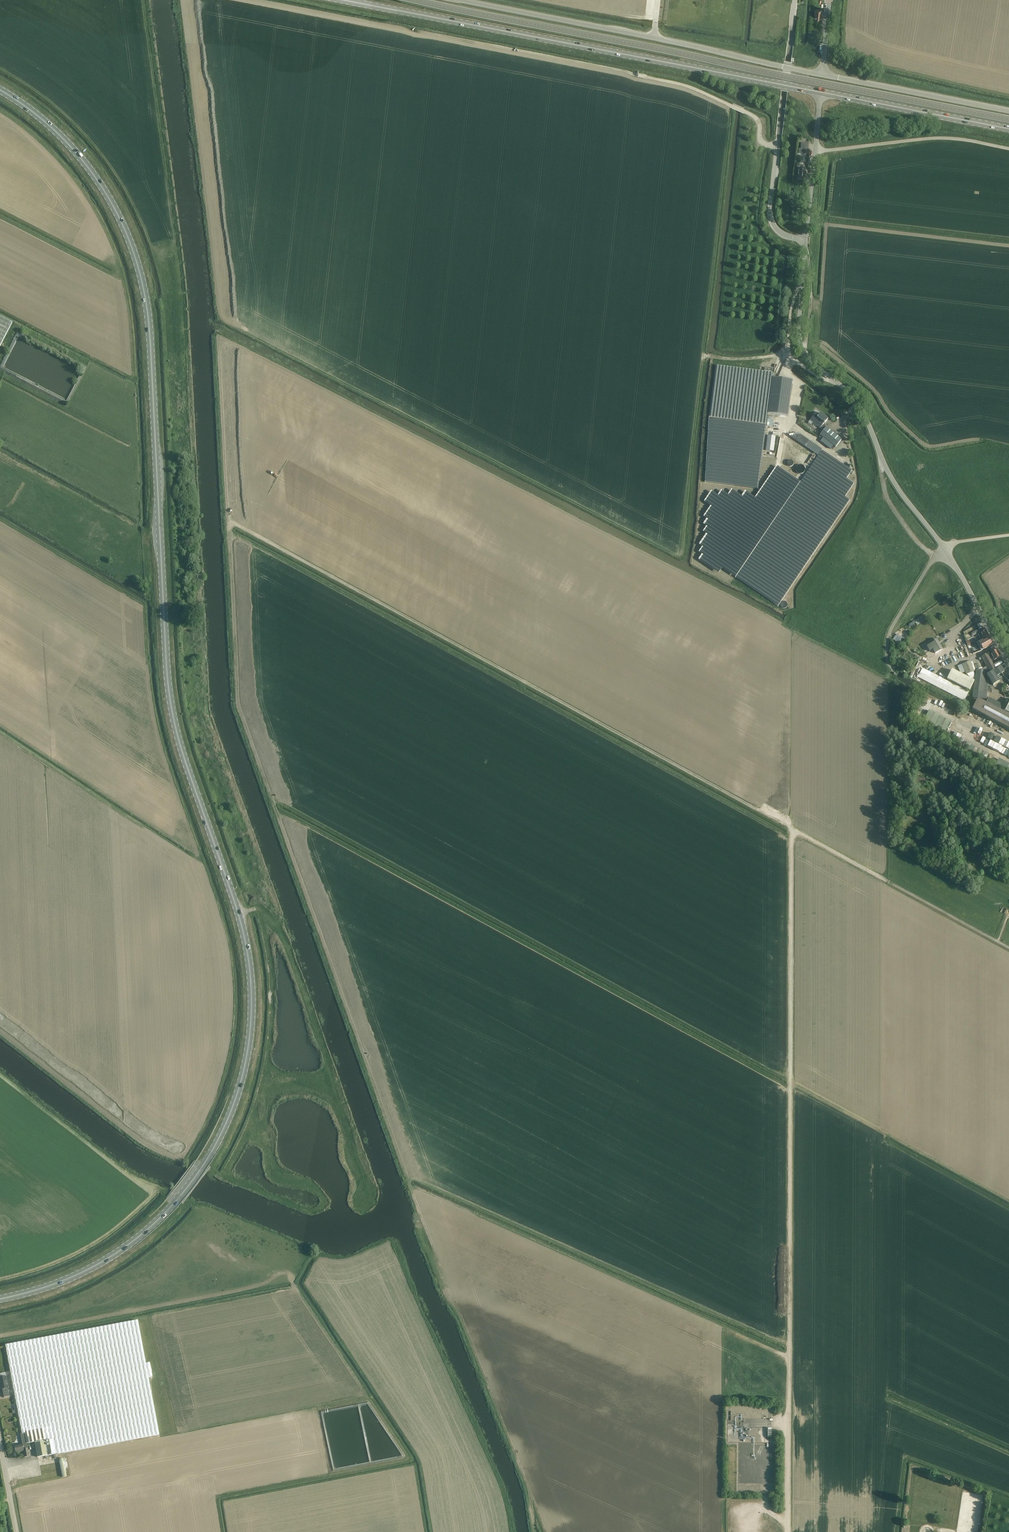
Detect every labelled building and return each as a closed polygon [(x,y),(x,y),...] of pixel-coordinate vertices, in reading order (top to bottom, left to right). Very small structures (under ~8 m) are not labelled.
[(806,181),(807,170),(798,169),(797,180),(806,181)] [(12,323),(0,317),(0,346),(12,323)] [(787,416),(792,380),(777,379),(773,378),(772,378),(773,373),(716,366),(709,418),(704,482),(753,488),(757,489),(766,426),(766,425),(767,417),(768,414),(787,416)] [(815,414),(810,421),(820,429),(820,428),(823,430),(819,435),(835,448),(842,440),(826,427),(823,425),(824,424),(828,419),(820,413),(818,416),(815,414)] [(773,452),(775,437),(767,436),(765,451),(773,452)] [(778,606),(811,558),(850,500),(845,497),(854,484),(847,479),(852,471),(822,451),(818,457),(782,509),(756,547),(735,578),(778,606)] [(708,487),(698,558),(732,581),(802,478),(774,462),(757,496),(749,491),(708,487)] [(982,637),(984,641),(985,641),(990,639),(985,631),(978,635),(980,639),(982,637)] [(985,641),(984,641),(983,642),(982,640),(978,643),(983,650),(993,644),(990,638),(990,639),(985,641)] [(935,654),(942,649),(937,639),(932,642),(931,641),(925,644),(929,652),(933,650),(935,654)] [(1001,657),(997,650),(990,654),(991,654),(988,656),(987,654),(981,657),(986,667),(980,670),(979,670),(976,671),(975,677),(975,679),(974,684),(972,698),(986,700),(987,691),(990,692),(991,686),(987,686),(988,682),(985,680),(985,674),(986,674),(987,675),(986,675),(993,686),(999,682),(996,676),(1001,673),(1004,671),(1001,666),(1004,664),(1002,660),(993,665),(991,661),(993,659),(994,661),(1001,657)] [(962,664),(957,666),(960,674),(965,672),(966,675),(974,671),(975,670),(976,670),(977,669),(978,669),(977,665),(977,664),(976,665),(975,665),(974,666),(972,666),(971,663),(970,661),(962,665),(962,664)] [(969,692),(923,668),(918,678),(964,701),(969,692)] [(947,680),(969,691),(974,682),(951,670),(947,680)] [(1004,713),(977,699),(972,710),(1008,730),(1008,703),(1004,713)] [(951,723),(928,711),(922,722),(945,734),(951,723)] [(146,1364),(138,1320),(5,1345),(5,1346),(22,1434),(20,1434),(22,1444),(14,1446),(15,1452),(23,1451),(25,1457),(29,1457),(27,1444),(35,1443),(37,1457),(44,1456),(44,1458),(47,1457),(47,1456),(59,1454),(159,1434),(148,1377),(152,1377),(149,1363),(146,1364)] [(6,1377),(0,1378),(0,1390),(2,1389),(3,1398),(9,1397),(6,1377)]
